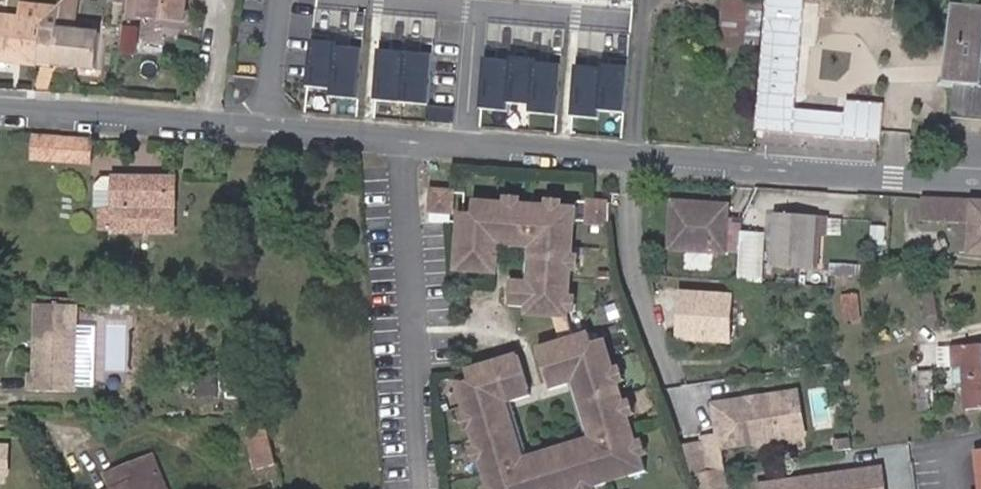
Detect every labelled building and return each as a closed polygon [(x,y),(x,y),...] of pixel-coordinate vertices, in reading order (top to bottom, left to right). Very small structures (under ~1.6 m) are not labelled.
[(99,34),(74,32),(78,0),(64,0),(56,8),(42,22),(37,61),(53,62),(53,66),(96,71),(99,34)] [(187,0),(129,0),(127,15),(139,16),(184,21),(187,0)] [(760,1),(754,0),(748,0),(747,13),(721,10),(720,18),(746,20),(745,33),(719,30),(718,49),(756,52),(760,1)] [(748,0),(722,0),(721,10),(747,13),(748,0)] [(752,131),(878,141),(881,104),(844,101),(843,113),(795,109),(804,0),(763,0),(752,131)] [(950,3),(945,64),(957,65),(955,85),(952,118),(980,120),(980,6),(950,3)] [(42,22),(56,8),(19,5),(18,19),(0,17),(0,60),(37,64),(37,61),(42,22)] [(137,29),(139,16),(127,15),(123,14),(121,28),(124,28),(137,29)] [(745,33),(746,20),(720,18),(719,30),(745,33)] [(136,42),(137,29),(124,28),(121,53),(134,54),(136,42)] [(313,35),(307,88),(333,90),(336,48),(337,43),(329,42),(330,36),(313,35)] [(350,49),(336,48),(333,90),(360,92),(364,39),(350,38),(350,49)] [(381,40),(376,93),(403,96),(406,54),(393,53),(394,41),(381,40)] [(150,56),(152,43),(136,42),(134,54),(150,56)] [(419,55),(406,54),(403,96),(429,98),(433,44),(420,43),(419,55)] [(481,102),(508,104),(511,62),(498,61),(499,50),(486,49),(481,102)] [(508,104),(531,106),(534,64),(535,59),(527,58),(528,52),(515,51),(514,57),(512,57),(511,62),(508,104)] [(531,106),(558,108),(562,55),(549,54),(548,65),(534,64),(531,106)] [(573,109),(599,111),(603,69),(589,68),(590,57),(577,56),(573,109)] [(599,111),(623,113),(628,60),(611,59),(611,65),(603,64),(603,69),(599,111)] [(955,85),(957,65),(945,64),(944,84),(955,85)] [(333,90),(307,88),(306,96),(332,98),(333,90)] [(359,100),(360,92),(333,90),(332,98),(359,100)] [(402,104),(403,96),(376,93),(376,101),(402,104)] [(428,105),(429,98),(403,96),(402,104),(428,105)] [(507,112),(508,104),(481,102),(481,110),(507,112)] [(530,114),(531,106),(508,104),(507,112),(530,114)] [(557,116),(558,108),(531,106),(530,114),(557,116)] [(599,119),(599,111),(573,109),(572,117),(599,119)] [(623,121),(623,113),(599,111),(599,119),(623,121)] [(90,162),(91,141),(34,138),(32,159),(90,162)] [(114,208),(114,178),(103,177),(95,185),(95,209),(98,208),(114,208)] [(173,232),(173,178),(114,178),(114,208),(98,208),(98,231),(173,232)] [(451,213),(452,192),(430,191),(428,211),(451,213)] [(521,206),(522,198),(504,196),(504,205),(521,206)] [(922,198),(920,222),(969,224),(968,254),(980,254),(980,202),(922,198)] [(563,207),(563,200),(546,199),(546,208),(562,209),(563,207)] [(607,223),(609,204),(590,202),(588,222),(607,223)] [(741,238),(742,220),(727,219),(715,218),(716,209),(697,208),(697,204),(673,202),(670,249),(725,252),(740,254),(741,238)] [(496,216),(497,204),(473,203),(472,214),(496,216)] [(530,245),(531,230),(537,231),(536,252),(532,252),(530,282),(530,290),(509,289),(508,307),(529,308),(528,314),(554,316),(567,317),(567,313),(568,296),(570,272),(572,254),(574,255),(575,239),(573,239),(574,223),(576,223),(577,207),(563,207),(562,209),(546,208),(521,206),(504,205),(497,204),(496,216),(472,214),(464,214),(460,267),(494,269),(496,243),(530,245)] [(727,219),(728,206),(697,204),(697,208),(716,209),(715,218),(727,219)] [(814,234),(816,218),(775,215),(772,267),(812,270),(814,234)] [(837,236),(839,219),(816,218),(814,234),(837,236)] [(758,283),(760,239),(741,238),(740,254),(740,269),(739,282),(758,283)] [(740,269),(740,254),(725,252),(723,268),(740,269)] [(579,273),(580,255),(574,255),(572,254),(570,272),(579,273)] [(530,290),(530,282),(510,280),(509,289),(530,290)] [(937,315),(933,291),(921,293),(925,318),(937,315)] [(729,342),(731,296),(681,294),(679,339),(729,342)] [(859,318),(858,294),(844,294),(845,320),(859,318)] [(576,314),(577,296),(568,296),(567,313),(576,314)] [(74,392),(76,306),(36,305),(35,374),(29,374),(29,391),(74,392)] [(574,339),(567,317),(554,316),(562,342),(574,339)] [(506,404),(505,402),(502,403),(500,397),(528,388),(518,355),(465,371),(468,381),(475,402),(464,405),(467,413),(473,431),(477,447),(483,464),(489,486),(490,488),(579,488),(594,485),(594,487),(612,481),(611,479),(628,474),(629,476),(647,471),(643,458),(640,459),(635,442),(628,419),(622,401),(618,386),(612,369),(610,361),(599,365),(593,344),(589,334),(574,339),(562,342),(538,350),(548,382),(573,375),(576,374),(577,379),(575,380),(575,383),(592,438),(593,439),(607,435),(609,443),(589,449),(586,440),(562,447),(565,457),(556,459),(553,450),(529,457),(532,467),(511,473),(510,468),(524,463),(523,459),(506,404)] [(610,361),(604,340),(593,344),(599,365),(610,361)] [(952,347),(953,368),(955,368),(963,367),(964,384),(966,410),(980,409),(980,345),(952,347)] [(626,384),(620,366),(612,369),(618,386),(626,384)] [(964,384),(963,367),(955,368),(956,385),(964,384)] [(935,411),(933,371),(916,372),(918,412),(935,411)] [(575,383),(575,380),(577,379),(576,374),(573,375),(548,382),(550,391),(575,383)] [(475,402),(468,381),(458,384),(464,405),(475,402)] [(531,397),(528,388),(500,397),(502,403),(505,402),(506,404),(531,397)] [(782,425),(802,422),(798,395),(760,400),(757,404),(750,405),(746,402),(714,406),(719,439),(703,441),(707,471),(709,471),(725,469),(723,448),(755,443),(760,446),(776,444),(780,439),(778,430),(782,425)] [(635,417),(630,399),(622,401),(628,419),(635,417)] [(276,465),(266,421),(244,421),(256,469),(276,465)] [(804,436),(802,422),(782,425),(778,430),(780,439),(804,436)] [(609,443),(607,435),(593,439),(592,438),(586,440),(589,449),(609,443)] [(648,456),(643,439),(635,442),(640,459),(643,458),(648,456)] [(840,452),(852,450),(851,440),(839,442),(840,452)] [(483,464),(477,447),(469,449),(475,466),(483,464)] [(565,457),(562,447),(553,450),(556,459),(565,457)] [(148,476),(159,472),(152,456),(106,475),(112,488),(154,488),(148,476)] [(511,473),(532,467),(529,457),(523,459),(524,463),(510,468),(511,473)] [(883,467),(840,472),(841,476),(830,477),(830,473),(780,479),(781,488),(886,488),(883,467)] [(712,488),(728,488),(725,469),(709,471),(712,488)] [(690,474),(696,488),(712,488),(709,471),(707,471),(690,474)] [(159,472),(148,476),(154,488),(165,488),(159,472)] [(780,479),(761,482),(762,488),(781,488),(780,479)]
